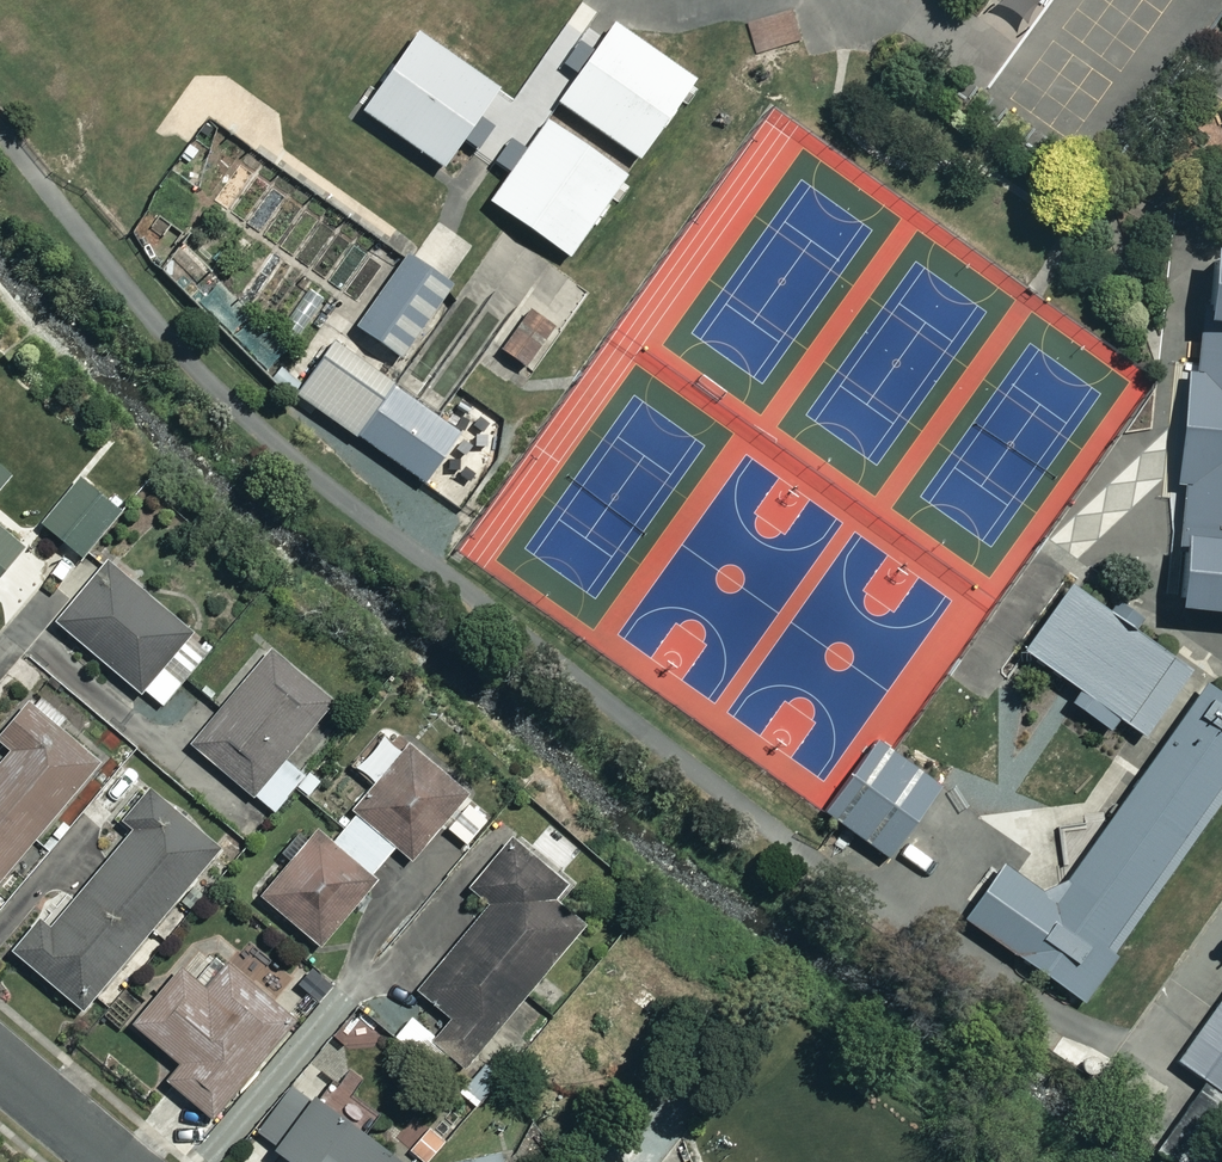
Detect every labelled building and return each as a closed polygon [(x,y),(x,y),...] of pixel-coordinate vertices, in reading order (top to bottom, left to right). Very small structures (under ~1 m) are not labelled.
[(1005,10),(1027,28),(1050,0),(1014,0),(1005,10)] [(695,81),(611,23),(557,101),(642,159),(695,81)] [(497,91),(413,33),(373,91),(359,111),(444,169),(497,91)] [(626,181),(541,123),(488,200),(572,258),(626,181)] [(1208,256),(1202,331),(1221,332),(1221,257),(1208,256)] [(457,293),(411,260),(361,331),(406,363),(457,293)] [(557,330),(532,312),(503,352),(529,370),(557,330)] [(1188,532),(1221,534),(1221,332),(1202,331),(1188,532)] [(455,436),(333,345),(294,397),(416,488),(455,436)] [(123,515),(82,482),(44,528),(86,562),(123,515)] [(29,550),(0,526),(0,584),(29,550)] [(1188,532),(1182,607),(1221,610),(1221,534),(1188,532)] [(194,634),(109,566),(60,627),(165,712),(186,686),(166,670),(194,634)] [(1189,661),(1070,579),(1015,657),(1134,739),(1189,661)] [(336,706),(274,654),(194,749),(276,817),(310,778),(290,761),(336,706)] [(1070,1001),(1221,785),(1221,699),(1189,677),(1040,890),(989,854),(946,915),(1070,1001)] [(32,707),(1,745),(14,755),(0,773),(0,891),(104,766),(32,707)] [(940,792),(874,745),(829,809),(896,855),(940,792)] [(470,799),(412,749),(328,847),(309,831),(286,858),(295,866),(264,902),(322,951),(404,854),(415,864),(470,799)] [(220,854),(152,796),(126,827),(136,835),(53,931),(43,923),(15,956),(84,1014),(220,854)] [(566,994),(546,978),(585,932),(557,908),(570,891),(514,844),(472,893),(492,910),(420,996),(453,1024),(435,1047),(467,1073),(530,998),(549,1014),(566,994)] [(209,995),(184,974),(137,1029),(185,1070),(172,1086),(215,1122),(292,1030),(227,975),(209,995)] [(1221,1148),(1221,1009),(1182,1066),(1208,1084),(1153,1161),(1212,1161),(1221,1148)] [(1093,1059),(1052,1032),(1041,1050),(1082,1076),(1093,1059)] [(328,1043),(256,1137),(289,1161),(405,1161),(380,1143),(377,1147),(323,1105),(355,1064),(328,1043)] [(434,1131),(413,1154),(421,1161),(435,1161),(450,1146),(434,1131)]
